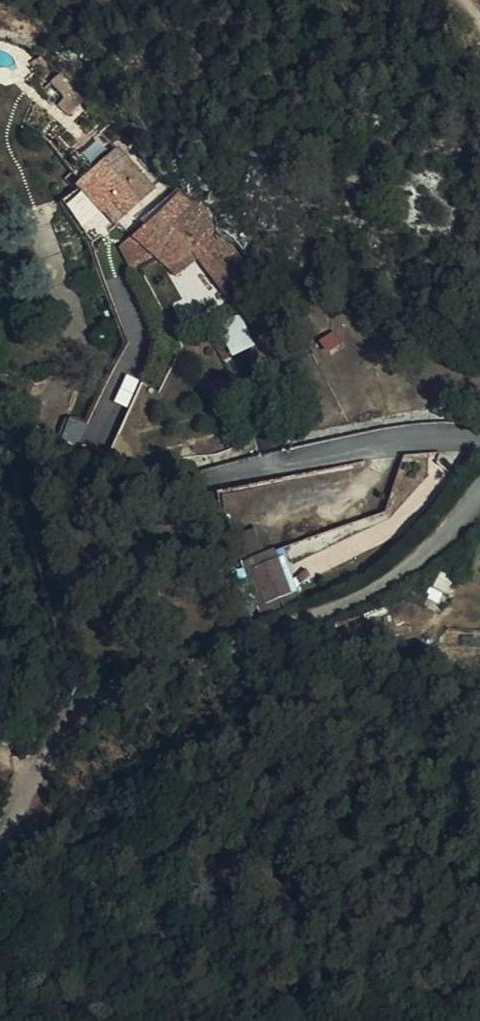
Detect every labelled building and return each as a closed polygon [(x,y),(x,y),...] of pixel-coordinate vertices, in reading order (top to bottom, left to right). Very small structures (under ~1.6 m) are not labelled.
[(43,66),(56,59),(49,48),(37,56),(43,66)] [(89,94),(70,63),(52,80),(68,86),(70,92),(70,101),(82,106),(89,94)] [(124,141),(85,175),(81,179),(107,208),(113,203),(119,198),(131,211),(163,183),(124,141)] [(81,179),(85,175),(76,165),(71,170),(80,180),(81,179)] [(136,266),(159,254),(159,252),(160,251),(171,260),(180,254),(196,243),(203,252),(230,286),(247,267),(254,259),(235,237),(233,239),(225,229),(220,233),(214,226),(220,221),(210,193),(199,190),(194,193),(186,184),(165,210),(163,211),(156,217),(152,220),(150,218),(125,243),(136,266)] [(125,217),(131,211),(119,198),(113,203),(125,217)] [(196,243),(180,254),(188,263),(203,252),(196,243)] [(233,354),(254,346),(244,321),(223,330),(233,354)] [(91,446),(96,427),(67,418),(62,438),(91,446)] [(257,543),(248,519),(223,528),(232,552),(257,543)] [(274,547),(269,549),(281,583),(286,581),(274,547)] [(269,549),(242,559),(255,592),(260,590),(276,584),(281,583),(269,549)] [(255,592),(242,559),(236,561),(249,594),(255,592)] [(281,583),(276,584),(284,607),(295,603),(286,581),(281,583)] [(276,584),(260,590),(269,613),(284,607),(276,584)] [(255,592),(249,594),(257,617),(269,613),(260,590),(255,592)]
